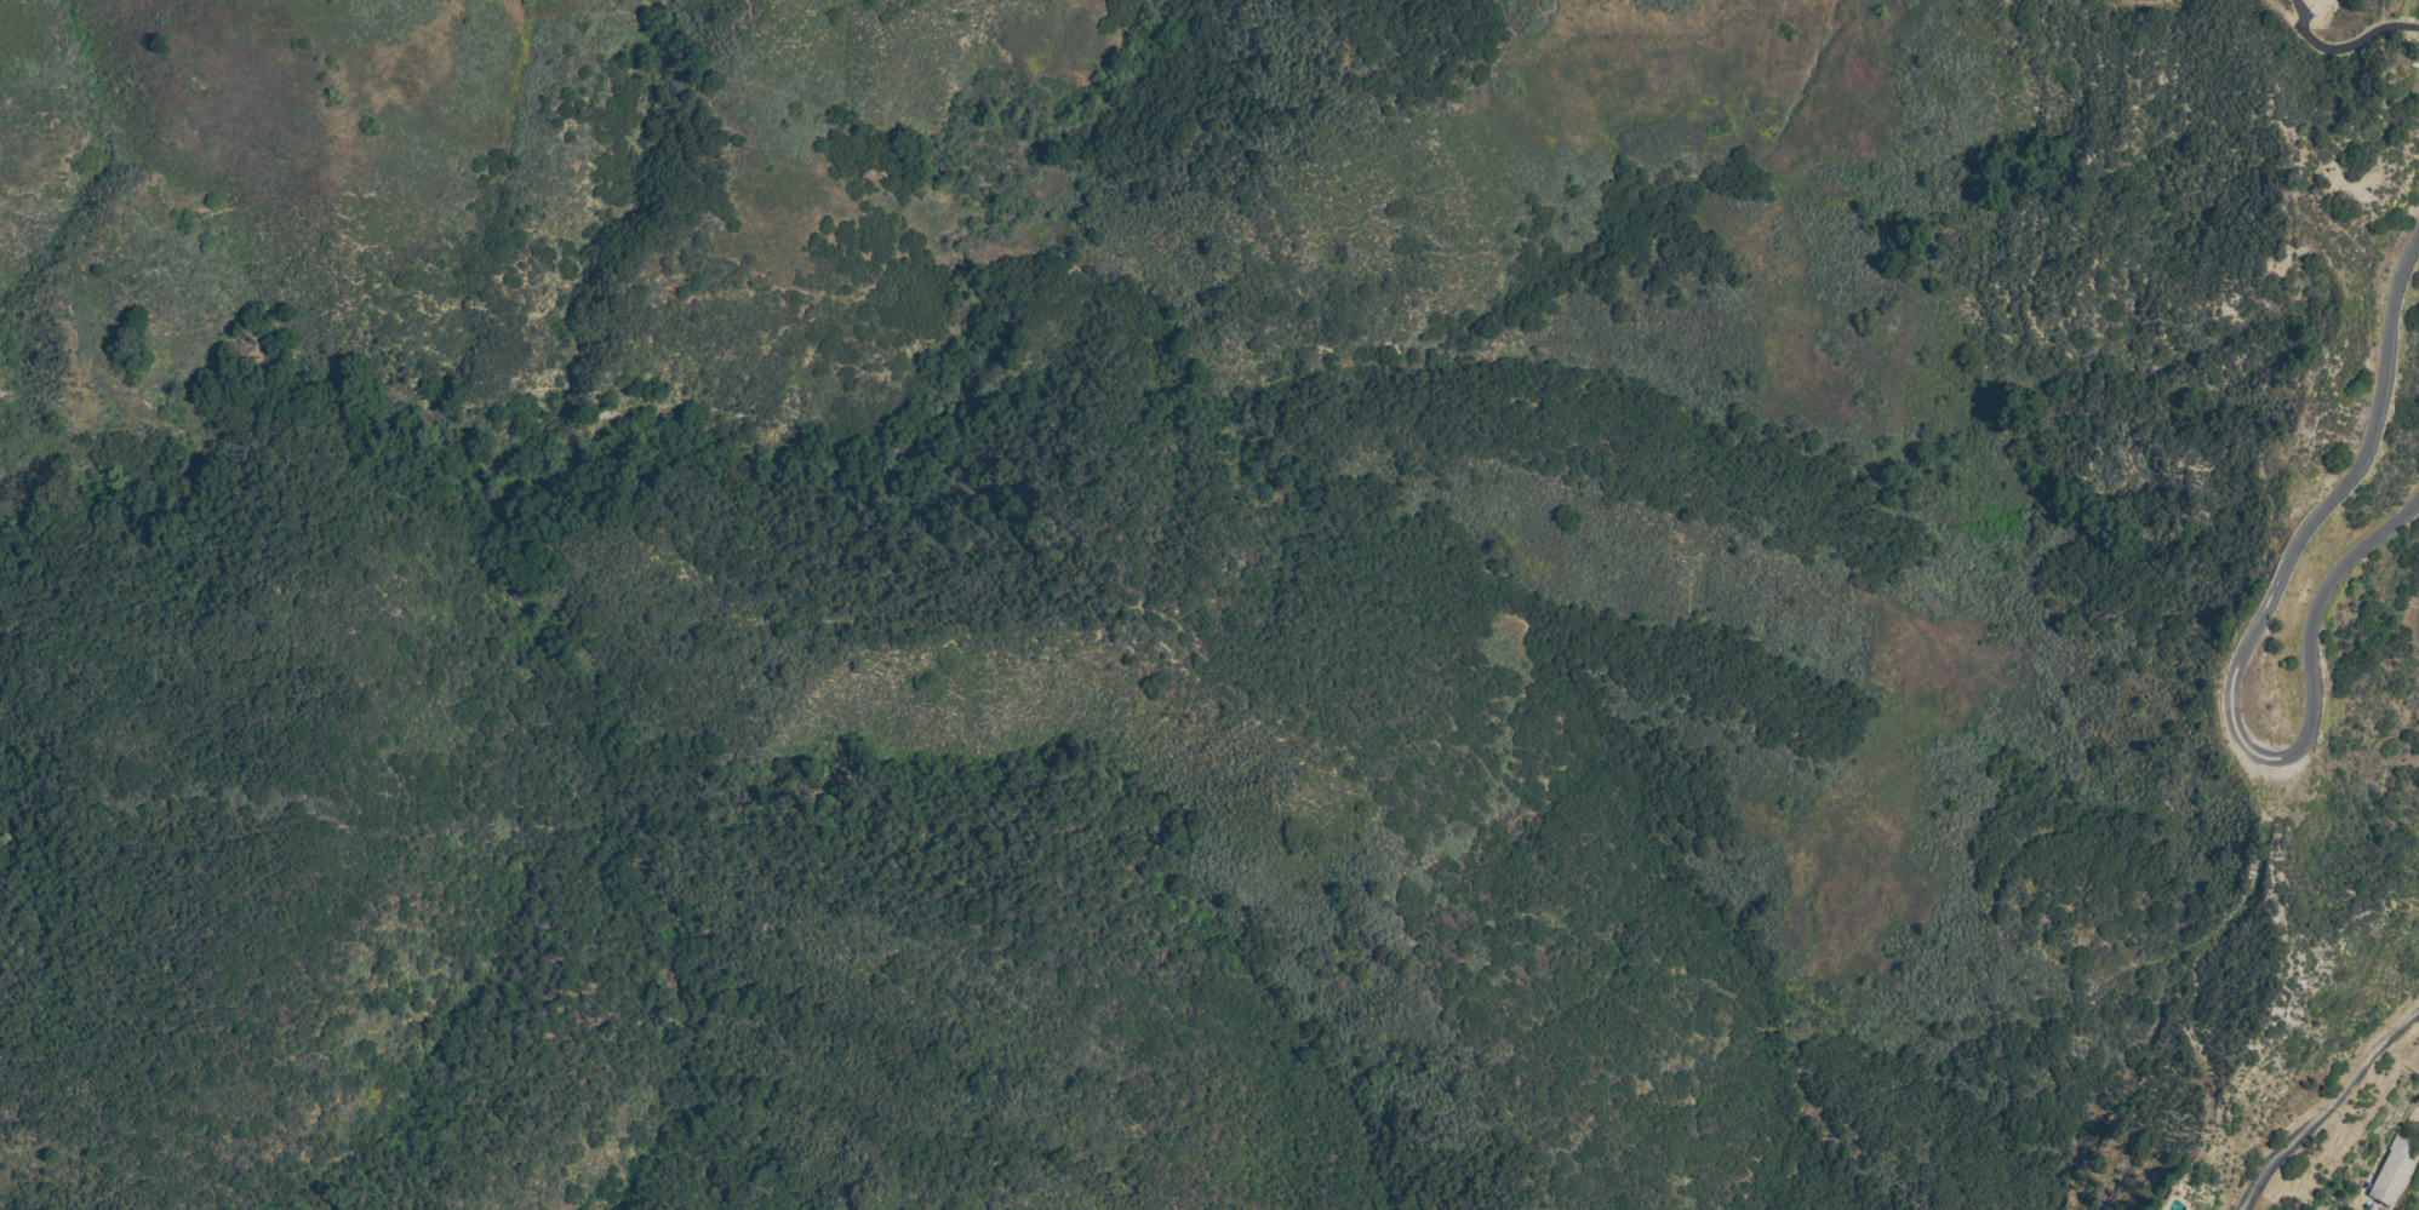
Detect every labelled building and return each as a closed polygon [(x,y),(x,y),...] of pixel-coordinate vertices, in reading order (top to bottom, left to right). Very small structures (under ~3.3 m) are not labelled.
[(2392,1151),(2390,1149),(2397,1135),(2415,1143),(2408,1158),(2417,1163),(2400,1195),(2397,1194),(2391,1208),(2369,1195),(2392,1151)] [(2183,1181),(2184,1182),(2185,1179),(2190,1181),(2188,1185),(2196,1189),(2190,1200),(2175,1192),(2183,1181)]
